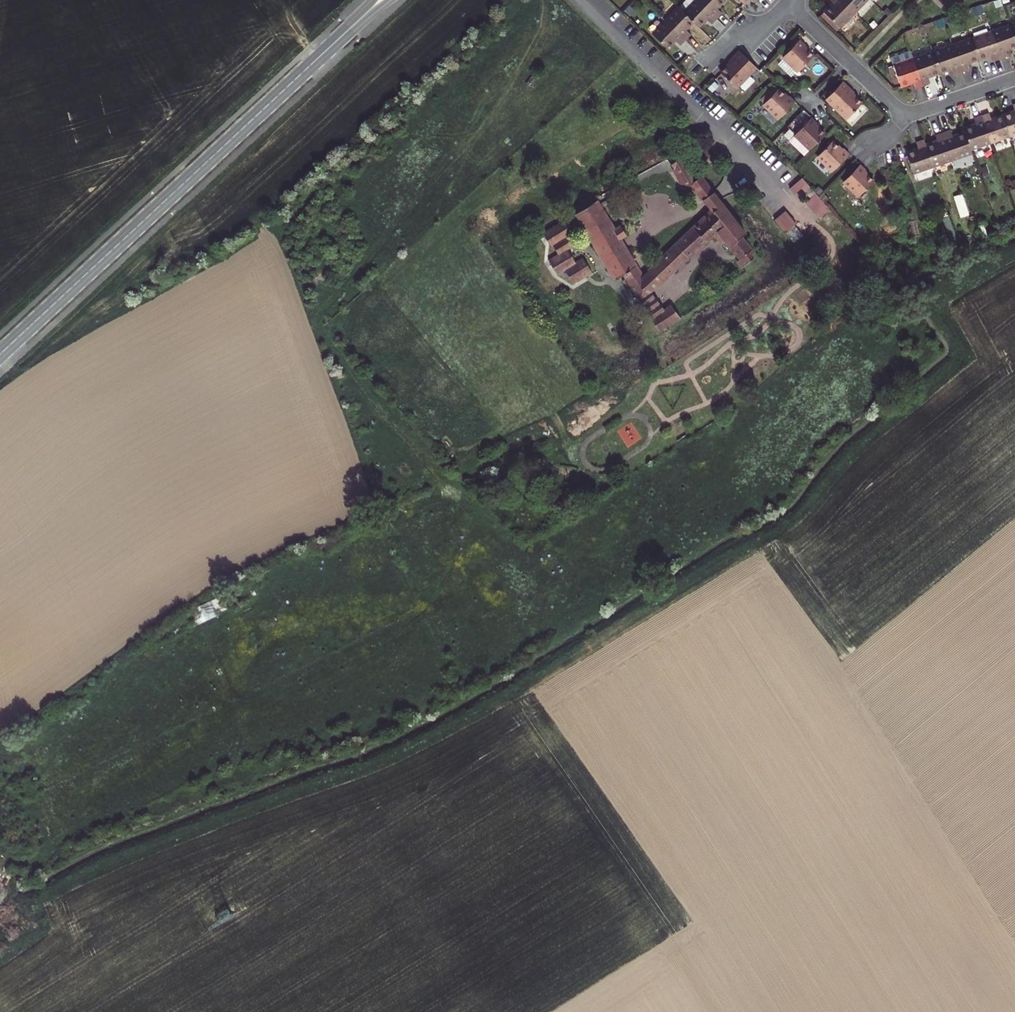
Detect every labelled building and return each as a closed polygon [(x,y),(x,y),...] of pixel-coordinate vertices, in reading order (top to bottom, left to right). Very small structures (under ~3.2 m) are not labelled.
[(692,22),(697,27),(704,20),(710,25),(715,19),(696,0),(683,13),(692,22)] [(715,19),(721,13),(715,8),(723,0),(696,0),(715,19)] [(844,0),(831,0),(832,1),(823,10),(821,12),(828,19),(830,17),(840,26),(854,10),(844,0)] [(854,10),(864,0),(844,0),(854,10)] [(678,8),(664,22),(684,41),(689,35),(684,30),(692,22),(683,13),(678,8)] [(830,17),(828,19),(837,28),(840,26),(830,17)] [(652,35),(666,49),(673,41),(678,46),(684,41),(664,22),(652,35)] [(1014,46),(1014,35),(1011,23),(991,30),(1001,58),(1009,55),(1007,49),(1014,46)] [(1001,58),(991,30),(973,37),(980,58),(992,54),(994,60),(1001,58)] [(980,58),(973,37),(952,44),(962,72),(969,69),(967,63),(980,58)] [(806,44),(800,38),(783,55),(799,70),(814,56),(804,46),(806,44)] [(955,74),(962,72),(952,44),(933,51),(940,72),(952,68),(955,74)] [(757,68),(739,51),(729,62),(731,63),(722,73),(738,88),(757,68)] [(923,85),(913,58),(911,51),(893,58),(895,65),(894,65),(900,83),(901,86),(913,82),(916,88),(923,85)] [(933,51),(913,58),(923,85),(931,83),(929,77),(940,72),(933,51)] [(894,85),(900,83),(894,65),(888,67),(894,85)] [(854,90),(843,79),(827,97),(848,117),(862,102),(852,92),(854,90)] [(780,119),(798,101),(792,96),(790,98),(780,89),(765,105),(780,119)] [(1003,115),(1011,136),(1014,134),(1014,110),(1003,115)] [(989,113),(982,116),(992,143),(1011,136),(1003,115),(991,119),(989,113)] [(964,129),(965,132),(972,150),(992,143),(982,116),(975,118),(977,125),(964,129)] [(819,122),(814,117),(796,134),(812,149),(827,134),(817,125),(819,122)] [(951,130),(943,133),(954,161),(973,154),(972,150),(965,132),(953,137),(951,130)] [(938,142),(927,146),(934,168),(954,161),(943,133),(936,135),(938,142)] [(927,146),(924,140),(916,143),(918,149),(906,153),(914,175),(934,168),(927,146)] [(843,150),(834,141),(819,156),(834,171),(851,153),(846,148),(843,150)] [(691,184),(702,200),(714,192),(701,175),(698,177),(697,174),(693,176),(676,151),(664,158),(680,181),(689,186),(691,184)] [(868,169),(862,164),(845,181),(861,196),(875,181),(865,171),(868,169)] [(801,179),(790,189),(795,195),(802,190),(810,199),(807,203),(817,214),(825,207),(801,179)] [(702,200),(708,207),(719,199),(714,192),(702,200)] [(959,220),(970,217),(964,195),(953,198),(959,220)] [(652,290),(644,277),(622,241),(628,237),(622,227),(616,230),(597,198),(575,211),(616,278),(624,273),(640,300),(652,290)] [(743,238),(746,236),(719,199),(708,207),(710,211),(677,245),(673,250),(650,272),(658,285),(684,261),(687,264),(690,261),(688,258),(702,246),(704,248),(717,236),(722,242),(725,240),(741,260),(738,262),(743,269),(755,260),(753,258),(755,256),(743,238)] [(784,234),(796,224),(786,211),(774,221),(784,234)] [(544,232),(552,245),(572,233),(564,220),(544,232)] [(552,245),(558,254),(567,249),(582,240),(576,230),(572,233),(552,245)] [(565,269),(576,263),(567,249),(558,254),(549,260),(557,274),(565,269)] [(565,269),(574,284),(592,273),(582,258),(576,263),(565,269)] [(650,272),(644,277),(652,290),(658,285),(650,272)] [(664,311),(652,290),(640,300),(652,320),(664,311)] [(681,318),(678,315),(671,306),(664,311),(652,320),(657,328),(660,332),(681,318)] [(201,606),(187,614),(192,623),(206,615),(201,606)]
